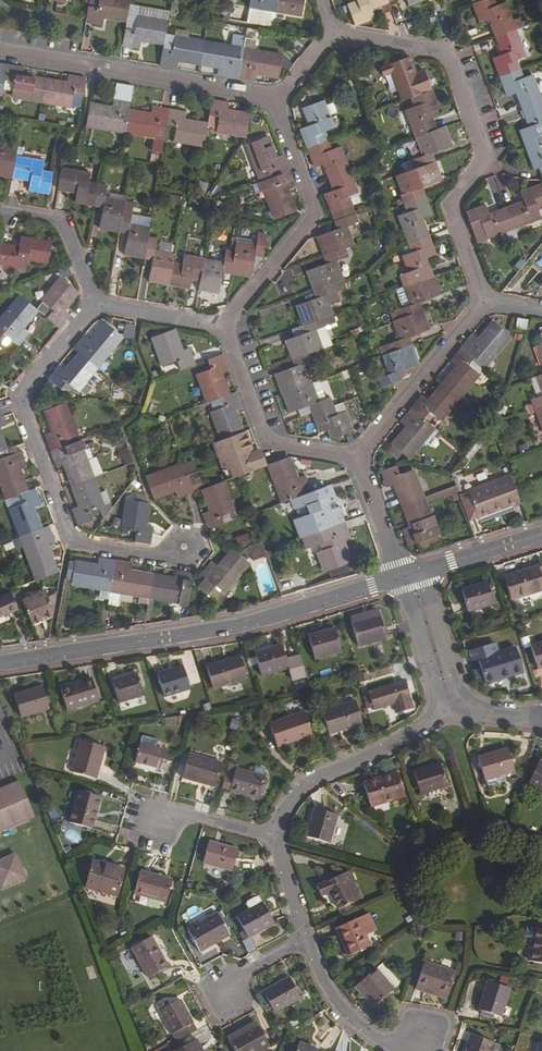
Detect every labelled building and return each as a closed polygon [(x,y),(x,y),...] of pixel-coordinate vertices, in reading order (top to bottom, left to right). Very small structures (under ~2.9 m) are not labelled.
[(97,7),(87,6),(85,17),(84,22),(101,25),(103,16),(125,20),(129,0),(98,0),(97,7)] [(246,23),(272,28),(275,11),(277,0),(250,0),(246,23)] [(275,11),(300,16),(303,0),(277,0),(275,11)] [(370,8),(387,2),(387,0),(357,0),(357,1),(347,4),(355,24),(374,17),(370,8)] [(497,6),(495,0),(482,0),(473,3),(480,22),(489,19),(495,37),(516,29),(524,26),(521,18),(513,21),(506,2),(497,6)] [(138,48),(139,39),(163,43),(166,22),(136,16),(133,31),(124,29),(121,45),(138,48)] [(502,55),(493,58),(500,77),(520,69),(517,60),(525,56),(516,29),(495,37),(502,55)] [(174,37),(171,51),(161,49),(158,65),(176,68),(177,59),(200,63),(203,42),(174,37)] [(200,63),(222,67),(221,76),(237,79),(240,63),(242,49),(203,42),(200,63)] [(278,76),(282,56),(242,49),(240,63),(237,79),(254,82),(255,73),(278,76)] [(401,101),(411,98),(431,91),(424,71),(415,75),(408,57),(388,65),(379,68),(382,76),(391,73),(401,101)] [(44,80),(22,76),(23,68),(7,65),(4,81),(14,82),(11,96),(40,101),(44,80)] [(516,92),(522,110),(541,102),(541,101),(533,75),(523,79),(520,69),(500,77),(507,96),(516,92)] [(70,106),(72,92),(82,94),(85,78),(68,75),(66,84),(44,80),(40,101),(70,106)] [(429,112),(438,109),(431,91),(411,98),(414,107),(405,111),(415,138),(436,130),(429,112)] [(79,107),(82,94),(72,92),(70,106),(79,107)] [(249,115),(227,111),(228,102),(211,99),(208,115),(218,117),(216,131),(245,136),(249,115)] [(111,108),(89,104),(85,125),(115,130),(116,126),(125,128),(128,111),(129,102),(112,100),(111,108)] [(323,131),(333,128),(323,101),(303,108),(309,126),(301,129),(307,148),(327,141),(323,131)] [(522,110),(528,128),(520,131),(526,150),(541,144),(541,102),(522,110)] [(151,106),(150,115),(128,111),(124,132),(154,137),(164,139),(166,125),(169,109),(151,106)] [(183,121),(185,112),(169,109),(166,125),(176,127),(173,140),(203,146),(207,124),(183,121)] [(431,153),(451,145),(445,127),(436,130),(415,138),(422,157),(411,161),(414,169),(434,161),(431,153)] [(260,182),(289,171),(283,155),(274,158),(266,137),(246,144),(260,182)] [(340,147),(330,150),(327,141),(307,148),(314,167),(323,164),(329,181),(350,174),(340,147)] [(11,178),(15,157),(16,147),(0,144),(0,176),(11,178)] [(526,150),(533,169),(541,165),(541,144),(526,150)] [(43,162),(15,157),(11,178),(30,182),(28,191),(48,194),(51,173),(41,171),(43,162)] [(411,192),(400,196),(402,204),(423,196),(420,188),(441,181),(434,161),(414,169),(404,172),(411,192)] [(76,193),(74,202),(94,206),(98,185),(87,183),(89,174),(61,168),(57,190),(76,193)] [(295,187),(289,171),(260,182),(274,219),(294,211),(286,190),(295,187)] [(348,196),(357,193),(350,174),(329,181),(333,191),(324,194),(331,213),(351,206),(348,196)] [(104,198),(106,186),(98,185),(94,206),(102,208),(98,229),(118,233),(122,211),(124,202),(104,198)] [(523,201),(506,208),(514,228),(541,217),(541,193),(539,185),(520,192),(523,201)] [(421,218),(429,215),(423,196),(402,204),(406,213),(397,217),(407,244),(427,235),(421,218)] [(131,215),(132,208),(135,209),(135,204),(124,202),(122,211),(118,233),(127,234),(123,256),(143,259),(147,238),(150,218),(131,215)] [(485,205),(465,213),(477,242),(514,228),(506,208),(489,215),(485,205)] [(351,206),(331,213),(334,221),(354,214),(351,206)] [(346,226),(357,222),(354,213),(354,214),(334,221),(337,229),(317,237),(324,256),(344,248),(352,245),(346,226)] [(257,234),(255,246),(235,243),(233,253),(230,274),(250,277),(254,255),(261,257),(265,236),(257,234)] [(410,253),(401,257),(411,284),(431,276),(426,258),(434,255),(427,235),(407,244),(410,253)] [(18,247),(0,244),(0,266),(25,270),(26,260),(36,262),(40,241),(20,237),(18,247)] [(152,261),(148,281),(168,285),(171,264),(173,254),(153,251),(156,239),(147,238),(143,259),(152,261)] [(50,242),(40,241),(36,262),(47,263),(50,242)] [(313,291),(333,283),(342,280),(335,260),(347,256),(344,248),(324,256),(326,264),(306,271),(313,291)] [(218,293),(221,273),(230,274),(233,253),(225,251),(223,263),(203,260),(200,281),(198,290),(218,293)] [(530,266),(541,276),(541,252),(530,266)] [(183,256),(181,266),(171,264),(168,285),(188,289),(190,279),(200,281),(203,260),(183,256)] [(58,271),(60,278),(71,276),(67,268),(58,271)] [(418,302),(438,295),(431,276),(411,284),(403,287),(409,305),(401,309),(389,313),(392,321),(421,311),(418,302)] [(41,302),(52,311),(45,319),(52,324),(58,329),(69,315),(62,310),(77,292),(60,278),(41,302)] [(302,325),(323,318),(332,315),(328,304),(339,300),(336,291),(344,288),(342,280),(333,283),(313,291),(316,298),(296,306),(302,325)] [(394,290),(401,309),(409,305),(403,287),(394,290)] [(21,328),(35,311),(34,310),(19,297),(0,320),(11,329),(5,337),(17,347),(28,334),(21,328)] [(52,311),(41,302),(34,310),(35,311),(45,319),(52,311)] [(408,337),(428,329),(421,311),(392,321),(399,340),(387,345),(390,353),(411,345),(408,337)] [(285,341),(292,360),(312,352),(321,349),(314,330),(325,326),(323,318),(302,325),(305,333),(285,341)] [(525,328),(527,320),(516,318),(515,327),(525,328)] [(492,322),(478,340),(471,334),(460,347),(473,358),(484,367),(509,336),(492,322)] [(79,354),(96,368),(121,337),(104,324),(89,342),(82,336),(72,349),(79,354)] [(122,326),(121,337),(132,339),(133,327),(122,326)] [(175,361),(179,371),(194,365),(188,349),(180,352),(172,331),(152,338),(163,366),(175,361)] [(6,360),(17,347),(5,337),(0,333),(0,355),(6,360)] [(397,372),(417,364),(411,345),(390,353),(381,356),(388,375),(377,379),(380,387),(400,379),(397,372)] [(449,361),(456,366),(442,384),(459,397),(477,375),(466,365),(473,358),(460,347),(449,361)] [(274,375),(281,394),(310,383),(304,364),(315,360),(312,352),(292,360),(295,367),(274,375)] [(58,366),(47,380),(65,395),(71,386),(77,391),(96,368),(79,354),(64,372),(58,366)] [(228,371),(222,354),(207,361),(210,370),(196,375),(207,403),(220,398),(227,396),(219,374),(228,371)] [(535,376),(541,396),(531,399),(533,403),(534,408),(541,405),(541,374),(535,376)] [(317,402),(310,383),(281,394),(288,413),(298,409),(309,405),(312,413),(332,406),(329,398),(317,402)] [(428,411),(439,421),(459,397),(442,384),(427,402),(420,395),(409,408),(422,419),(428,411)] [(236,392),(227,396),(220,398),(224,407),(211,412),(221,440),(241,433),(233,411),(242,408),(236,392)] [(43,436),(49,452),(64,447),(79,441),(76,431),(74,431),(64,404),(44,412),(51,433),(43,436)] [(309,405),(298,409),(301,417),(312,413),(309,405)] [(328,428),(331,439),(351,431),(344,412),(335,415),(332,406),(312,413),(318,432),(328,428)] [(422,419),(409,408),(399,422),(406,428),(391,445),(400,453),(407,459),(433,428),(422,419)] [(228,459),(248,451),(241,433),(221,440),(228,459)] [(480,436),(464,456),(468,460),(484,440),(480,436)] [(91,478),(81,451),(84,449),(81,440),(79,441),(64,447),(49,452),(55,468),(63,465),(71,486),(91,478)] [(400,453),(391,445),(386,452),(395,459),(400,453)] [(25,492),(18,471),(26,468),(20,452),(14,454),(11,448),(5,450),(0,452),(0,484),(5,500),(19,494),(25,492)] [(120,459),(119,456),(128,452),(127,450),(118,453),(117,456),(119,460),(120,459)] [(257,451),(249,454),(248,451),(228,459),(231,468),(245,463),(248,473),(263,467),(257,452),(257,451)] [(120,459),(123,467),(132,463),(128,452),(119,456),(120,459)] [(295,479),(287,458),(267,465),(281,503),(291,500),(295,498),(303,495),(310,492),(304,476),(295,479)] [(173,490),(177,499),(193,493),(186,474),(182,465),(145,479),(152,498),(173,490)] [(394,485),(401,506),(421,499),(411,471),(398,475),(394,466),(379,471),(385,488),(394,485)] [(514,487),(509,474),(457,494),(457,495),(458,499),(466,520),(467,522),(477,518),(510,506),(519,503),(514,487)] [(97,508),(101,507),(97,494),(91,478),(71,486),(79,507),(71,510),(77,526),(92,521),(88,511),(97,508)] [(232,511),(221,483),(201,490),(209,512),(201,515),(205,524),(207,530),(222,525),(218,516),(232,511)] [(335,501),(329,485),(314,490),(310,492),(303,495),(295,498),(291,500),(298,519),(294,520),(301,539),(304,538),(343,523),(338,507),(341,506),(338,500),(335,501)] [(454,487),(441,491),(444,497),(450,495),(452,502),(458,499),(457,495),(457,494),(454,487)] [(34,489),(25,492),(19,494),(22,504),(9,509),(19,537),(39,530),(31,509),(40,505),(34,489)] [(104,492),(97,494),(101,507),(109,504),(104,492)] [(19,494),(5,500),(9,509),(22,504),(19,494)] [(431,526),(421,499),(401,506),(409,528),(401,531),(407,547),(417,543),(435,536),(436,536),(432,526),(431,526)] [(152,528),(143,527),(147,504),(126,500),(121,530),(135,533),(133,543),(149,545),(152,528)] [(111,509),(109,504),(101,507),(97,508),(102,520),(111,509)] [(510,506),(477,518),(478,522),(511,510),(510,506)] [(319,553),(330,580),(353,572),(349,563),(341,541),(349,538),(343,523),(304,538),(308,548),(314,546),(319,544),(322,552),(319,553)] [(48,527),(39,530),(19,537),(32,575),(35,582),(55,574),(53,567),(45,546),(53,542),(48,527)] [(238,546),(251,542),(248,533),(236,536),(238,546)] [(438,544),(435,536),(417,543),(420,551),(438,544)] [(248,561),(266,556),(262,542),(244,547),(248,561)] [(210,562),(199,576),(198,590),(213,602),(220,593),(224,596),(237,580),(235,579),(247,563),(231,550),(217,568),(210,562)] [(95,567),(68,562),(65,579),(70,580),(69,585),(99,589),(97,598),(107,600),(109,591),(114,562),(97,558),(95,567)] [(120,593),(148,598),(151,577),(129,573),(130,564),(114,562),(109,591),(120,593)] [(504,577),(511,600),(541,591),(541,583),(537,567),(504,577)] [(187,606),(192,575),(175,572),(173,580),(151,577),(148,598),(175,602),(175,604),(187,606)] [(254,582),(246,585),(250,600),(259,597),(254,582)] [(487,582),(461,589),(468,612),(493,605),(487,582)] [(120,593),(109,591),(107,600),(106,606),(117,608),(120,593)] [(44,592),(21,602),(30,624),(52,615),(53,611),(47,599),(44,592)] [(55,595),(47,599),(53,611),(55,595)] [(7,599),(0,602),(0,626),(16,619),(7,599)] [(378,610),(350,617),(352,623),(379,615),(378,610)] [(379,615),(352,623),(358,647),(386,639),(379,615)] [(335,629),(308,636),(315,660),(341,653),(335,629)] [(531,647),(535,662),(540,661),(541,668),(541,643),(531,647)] [(282,645),(254,653),(255,656),(257,663),(262,677),(288,669),(286,660),(282,645)] [(515,647),(477,659),(485,684),(523,673),(515,647)] [(306,676),(299,655),(286,660),(288,669),(292,680),(306,676)] [(240,656),(206,666),(213,689),(247,679),(240,656)] [(255,656),(248,658),(250,665),(257,663),(255,656)] [(183,666),(157,674),(164,697),(190,689),(183,666)] [(137,673),(112,681),(119,704),(144,695),(137,673)] [(92,678),(60,688),(66,711),(98,700),(92,678)] [(405,681),(368,692),(374,710),(394,704),(397,714),(413,708),(405,681)] [(42,687),(14,695),(21,718),(49,709),(42,687)] [(356,701),(321,711),(328,734),(362,724),(356,701)] [(304,712),(269,725),(277,747),(295,740),(294,739),(311,733),(304,712)] [(231,719),(229,728),(237,730),(239,720),(231,719)] [(104,747),(81,741),(72,773),(95,779),(104,747)] [(165,750),(141,744),(135,762),(160,769),(165,750)] [(24,746),(29,761),(33,760),(27,745),(24,746)] [(507,748),(477,757),(484,780),(514,771),(507,748)] [(222,763),(188,754),(182,778),(215,787),(222,763)] [(528,785),(541,791),(541,762),(540,761),(528,785)] [(440,763),(413,771),(420,794),(447,786),(440,763)] [(228,764),(222,789),(258,799),(260,793),(264,794),(266,784),(263,783),(264,777),(263,776),(253,773),(236,769),(237,766),(228,764)] [(254,767),(253,773),(263,776),(264,770),(254,767)] [(397,772),(363,782),(370,807),(404,797),(397,772)] [(36,821),(22,784),(0,792),(0,835),(36,821)] [(78,791),(69,823),(92,829),(100,797),(78,791)] [(314,808),(306,837),(329,843),(337,815),(314,808)] [(475,834),(466,837),(469,847),(479,844),(475,834)] [(209,842),(203,863),(232,871),(238,850),(209,842)] [(0,860),(0,888),(26,880),(18,855),(0,860)] [(91,864),(85,888),(118,897),(125,870),(105,864),(104,867),(91,864)] [(140,871),(134,893),(166,902),(172,880),(140,871)] [(340,875),(353,903),(358,901),(362,898),(349,871),(340,875)] [(340,875),(317,886),(321,896),(330,892),(338,910),(341,908),(353,903),(340,875)] [(400,884),(387,880),(390,894),(401,889),(400,884)] [(247,904),(250,910),(261,903),(258,898),(256,897),(247,902),(247,904)] [(353,903),(341,908),(344,913),(360,905),(358,901),(353,903)] [(250,910),(236,917),(248,938),(274,923),(263,903),(261,903),(250,910)] [(217,913),(187,930),(199,952),(229,935),(217,913)] [(368,913),(335,929),(349,956),(370,946),(365,936),(376,931),(368,913)] [(529,961),(541,963),(541,931),(534,929),(529,961)] [(151,937),(131,948),(148,978),(168,967),(151,937)] [(251,937),(242,940),(247,952),(256,949),(251,937)] [(456,972),(424,962),(416,986),(448,996),(456,972)] [(376,968),(357,985),(375,1005),(394,989),(376,968)] [(290,976),(262,992),(274,1012),(301,997),(290,976)] [(487,981),(478,1010),(501,1017),(510,988),(487,981)] [(357,985),(354,987),(372,1008),(375,1005),(357,985)] [(448,996),(416,986),(415,990),(447,1000),(448,996)] [(170,999),(156,1007),(176,1042),(197,1030),(180,1000),(173,1003),(170,999)] [(255,1021),(227,1037),(229,1041),(258,1024),(255,1021)] [(229,1041),(234,1050),(261,1050),(270,1046),(258,1024),(229,1041)] [(470,1034),(467,1043),(468,1043),(466,1050),(491,1050),(494,1043),(470,1034)] [(198,1050),(203,1050),(197,1039),(193,1041),(198,1050)] [(175,1050),(198,1050),(193,1041),(175,1050)] [(296,1050),(314,1050),(315,1049),(299,1043),(296,1050)]
